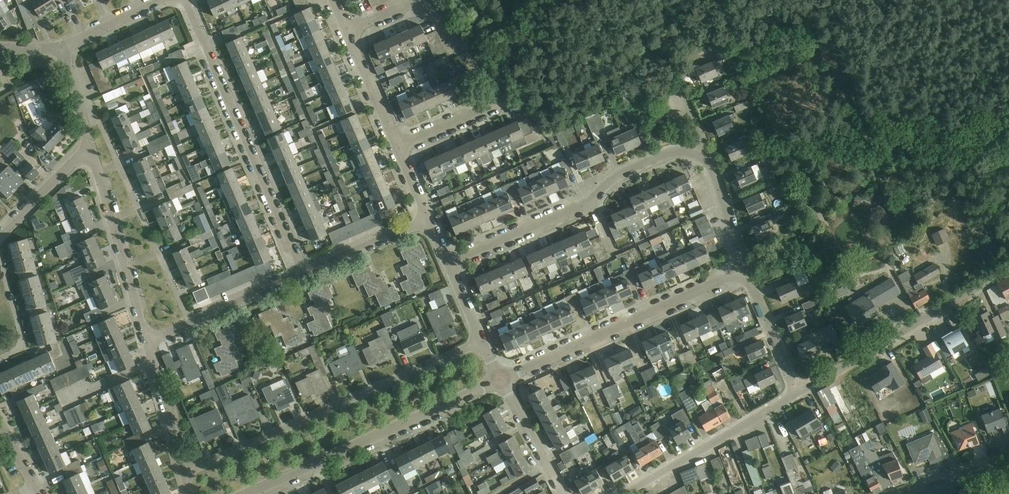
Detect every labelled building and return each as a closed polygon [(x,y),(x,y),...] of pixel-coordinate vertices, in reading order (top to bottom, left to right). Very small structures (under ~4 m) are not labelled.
[(0,3),(0,17),(10,11),(4,0),(0,3)] [(50,12),(43,0),(31,0),(30,1),(30,0),(28,0),(24,2),(29,13),(35,9),(41,18),(50,12)] [(50,12),(59,7),(55,0),(43,0),(50,12)] [(228,11),(222,0),(209,0),(208,0),(215,17),(228,11)] [(228,11),(239,6),(237,0),(222,0),(228,11)] [(29,13),(24,2),(19,6),(28,29),(34,27),(29,13)] [(289,5),(283,7),(285,13),(292,10),(289,5)] [(285,13),(283,7),(276,10),(279,16),(285,13)] [(300,26),(315,19),(310,7),(295,14),(300,26)] [(0,17),(0,32),(17,22),(10,11),(0,17)] [(265,15),(259,18),(261,23),(268,20),(265,15)] [(254,26),(261,23),(259,18),(252,21),(254,26)] [(168,19),(156,25),(163,41),(175,36),(168,19)] [(320,30),(315,19),(300,26),(305,37),(320,30)] [(271,25),(274,33),(279,31),(275,23),(271,25)] [(152,47),(163,42),(163,41),(156,25),(144,31),(152,47)] [(417,45),(427,40),(428,40),(425,35),(421,25),(409,30),(416,45),(417,45)] [(225,39),(238,33),(235,28),(234,26),(222,31),(225,39)] [(310,48),(325,42),(320,30),(305,37),(310,48)] [(409,30),(397,35),(404,50),(406,50),(414,46),(417,53),(421,52),(417,45),(416,45),(409,30)] [(140,53),(152,47),(144,31),(132,36),(140,53)] [(436,31),(425,35),(428,40),(427,40),(427,41),(438,36),(436,31)] [(397,35),(386,40),(392,55),(394,55),(402,51),(405,58),(409,57),(406,50),(404,50),(397,35)] [(132,36),(120,42),(128,58),(140,53),(132,36)] [(441,42),(438,36),(427,41),(430,46),(441,42)] [(226,44),(232,55),(247,48),(242,37),(226,44)] [(275,46),(271,38),(267,40),(254,46),(256,50),(268,44),(270,48),(275,46)] [(397,62),(394,55),(392,55),(386,40),(374,45),(381,61),(391,56),(394,64),(397,62)] [(116,64),(128,58),(120,42),(109,47),(116,64)] [(330,53),(325,42),(310,48),(314,60),(330,53)] [(432,52),(443,47),(441,42),(430,46),(432,52)] [(97,53),(100,60),(102,66),(104,69),(105,69),(116,64),(109,47),(97,53)] [(445,52),(443,47),(432,52),(434,57),(445,52)] [(252,60),(247,48),(232,55),(236,67),(252,60)] [(719,60),(723,58),(735,54),(732,48),(716,54),(719,60)] [(169,54),(170,56),(173,62),(185,57),(181,49),(169,54)] [(822,53),(825,60),(832,57),(829,49),(822,53)] [(335,64),(330,53),(314,60),(309,62),(314,73),(319,71),(335,64)] [(438,66),(441,65),(450,61),(447,55),(435,60),(438,66)] [(166,65),(173,62),(170,56),(164,59),(166,65)] [(89,65),(92,71),(102,66),(100,60),(89,65)] [(236,67),(241,78),(257,71),(252,60),(236,67)] [(702,82),(711,78),(717,75),(714,68),(718,66),(716,60),(696,69),(702,82)] [(186,61),(171,68),(176,80),(192,73),(186,61)] [(281,61),(276,63),(280,71),(284,69),(281,61)] [(153,64),(146,67),(149,72),(155,69),(153,64)] [(324,82),(340,75),(335,64),(319,71),(324,82)] [(422,65),(412,70),(417,81),(427,76),(422,65)] [(102,66),(92,71),(94,76),(106,71),(105,69),(104,69),(102,66)] [(388,77),(397,73),(399,72),(397,66),(385,71),(388,77)] [(149,72),(146,67),(140,69),(142,75),(149,72)] [(295,68),(290,70),(295,81),(306,77),(304,72),(301,73),(298,67),(295,68)] [(94,76),(96,82),(108,76),(106,71),(94,76)] [(262,82),(257,71),(241,78),(246,89),(262,82)] [(153,89),(158,87),(152,73),(147,75),(153,89)] [(192,73),(176,80),(181,91),(196,84),(192,73)] [(740,73),(729,78),(732,84),(743,79),(740,73)] [(123,77),(125,82),(131,79),(129,74),(123,77)] [(441,103),(452,98),(445,82),(447,81),(444,74),(440,76),(443,83),(436,86),(434,87),(441,103)] [(345,87),(340,75),(324,82),(329,93),(345,87)] [(401,75),(389,80),(392,86),(404,81),(401,75)] [(96,82),(99,87),(111,82),(108,76),(96,82)] [(119,85),(125,82),(123,77),(116,79),(119,85)] [(308,81),(306,77),(295,81),(300,93),(305,91),(308,89),(305,82),(308,81)] [(445,82),(452,98),(464,93),(457,77),(447,81),(445,82)] [(429,108),(441,103),(434,87),(436,86),(432,79),(428,81),(431,88),(424,91),(422,92),(429,108)] [(14,90),(20,103),(27,100),(24,94),(37,87),(33,81),(19,88),(14,90)] [(113,87),(111,82),(99,87),(101,93),(110,89),(113,87)] [(267,94),(262,82),(246,89),(251,100),(267,94)] [(294,91),(291,83),(286,85),(290,93),(294,91)] [(196,84),(181,91),(186,102),(201,95),(196,84)] [(422,92),(424,91),(421,85),(417,86),(420,93),(412,97),(411,97),(418,113),(429,108),(422,92)] [(713,107),(722,104),(729,101),(725,93),(729,92),(727,86),(708,94),(713,107)] [(121,87),(103,95),(106,102),(124,94),(121,87)] [(158,87),(153,89),(158,101),(163,99),(158,87)] [(345,87),(329,93),(334,105),(350,98),(345,87)] [(418,113),(411,97),(412,97),(409,90),(405,91),(409,98),(399,102),(397,98),(390,101),(396,116),(403,113),(406,118),(418,113)] [(251,100),(256,112),(272,105),(267,94),(251,100)] [(191,113),(206,107),(201,95),(186,102),(191,113)] [(15,98),(10,100),(12,107),(18,105),(15,98)] [(355,109),(350,98),(334,105),(339,116),(355,109)] [(163,112),(168,110),(163,99),(158,101),(163,112)] [(750,99),(739,104),(734,107),(737,112),(753,105),(750,99)] [(152,114),(157,112),(152,100),(147,102),(152,114)] [(630,101),(623,104),(630,120),(637,117),(630,101)] [(331,119),(339,116),(333,104),(326,107),(331,119)] [(118,115),(112,118),(118,129),(130,124),(142,118),(140,113),(128,118),(126,113),(129,111),(126,105),(125,105),(115,109),(118,115)] [(276,116),(272,105),(256,112),(261,123),(276,116)] [(211,118),(206,107),(191,113),(196,124),(211,118)] [(168,124),(173,121),(168,110),(163,112),(168,124)] [(161,119),(157,112),(152,114),(146,116),(150,124),(161,119)] [(315,113),(310,115),(313,123),(318,121),(315,113)] [(341,121),(346,132),(362,126),(357,114),(341,121)] [(719,135),(728,131),(734,129),(731,122),(735,120),(732,114),(713,122),(719,135)] [(599,115),(593,117),(598,130),(605,127),(599,115)] [(281,128),(276,116),(261,123),(266,134),(281,128)] [(593,117),(586,120),(592,133),(598,130),(593,117)] [(201,136),(216,129),(211,118),(196,124),(201,136)] [(313,134),(309,126),(307,120),(302,122),(305,128),(308,136),(313,134)] [(510,143),(514,150),(528,144),(524,137),(534,133),(528,120),(519,124),(518,121),(506,126),(513,142),(510,143)] [(173,121),(168,124),(173,135),(178,133),(173,121)] [(56,124),(49,131),(47,132),(41,126),(32,135),(38,142),(49,152),(67,134),(56,124)] [(130,124),(118,129),(123,141),(136,135),(130,124)] [(366,137),(362,126),(346,132),(351,144),(366,137)] [(506,126),(494,131),(501,147),(499,148),(503,155),(514,150),(510,143),(513,142),(506,126)] [(568,144),(565,136),(575,132),(573,126),(563,131),(556,134),(562,147),(568,144)] [(759,126),(748,131),(750,137),(761,132),(759,126)] [(629,149),(622,134),(619,127),(607,132),(617,155),(629,149)] [(136,135),(123,141),(128,152),(137,148),(141,147),(138,141),(145,138),(150,136),(147,129),(136,135)] [(221,140),(216,129),(201,136),(205,147),(221,140)] [(622,134),(629,149),(641,144),(635,129),(622,134)] [(590,143),(584,146),(586,151),(592,165),(604,160),(601,153),(607,150),(598,130),(592,133),(596,140),(590,143)] [(490,152),(487,153),(491,160),(494,158),(491,151),(499,148),(501,147),(494,131),(483,136),(490,152)] [(268,139),(273,151),(289,144),(283,132),(268,139)] [(339,135),(344,145),(350,142),(345,132),(339,135)] [(177,146),(182,143),(178,133),(173,135),(177,146)] [(147,144),(146,144),(149,149),(170,140),(167,134),(162,137),(158,139),(147,144)] [(483,136),(471,141),(478,157),(476,158),(479,165),(483,163),(480,156),(487,153),(490,152),(483,136)] [(366,137),(351,144),(356,155),(371,148),(366,137)] [(745,139),(735,143),(726,147),(732,160),(747,154),(744,147),(748,145),(745,139)] [(6,155),(25,174),(32,181),(40,173),(29,162),(26,165),(15,154),(21,148),(12,140),(1,150),(2,151),(6,155)] [(138,175),(157,166),(152,155),(163,150),(163,149),(172,145),(170,140),(149,149),(151,155),(133,163),(138,175)] [(210,158),(226,151),(221,140),(205,147),(210,158)] [(478,157),(471,141),(460,147),(466,162),(464,163),(468,170),(471,169),(468,161),(476,158),(478,157)] [(182,143),(177,146),(181,154),(186,151),(182,143)] [(278,162),(293,155),(289,144),(273,151),(278,162)] [(466,162),(460,147),(448,152),(455,167),(452,168),(456,175),(460,174),(457,166),(464,163),(466,162)] [(376,159),(371,148),(356,155),(361,166),(376,159)] [(215,170),(222,167),(231,163),(226,151),(210,158),(200,163),(194,165),(196,172),(203,169),(203,168),(211,165),(213,171),(215,170)] [(586,151),(574,156),(576,161),(580,170),(592,165),(586,151)] [(327,154),(332,165),(336,163),(332,152),(327,154)] [(445,172),(452,168),(455,167),(448,152),(436,157),(443,172),(441,173),(444,179),(445,180),(448,179),(445,172)] [(768,153),(756,158),(759,164),(770,159),(768,153)] [(187,168),(192,166),(187,155),(182,157),(187,168)] [(283,173),(298,166),(293,155),(278,162),(283,173)] [(318,158),(322,168),(327,166),(322,156),(318,158)] [(177,157),(172,159),(177,171),(183,168),(177,157)] [(434,183),(444,179),(441,173),(443,172),(436,157),(425,162),(434,183)] [(381,171),(376,159),(361,166),(366,177),(381,171)] [(528,169),(535,165),(531,159),(525,163),(528,169)] [(560,162),(552,166),(555,173),(553,174),(560,189),(572,184),(568,175),(573,173),(570,163),(567,159),(564,161),(560,162)] [(288,184),(303,178),(310,175),(305,164),(298,166),(283,173),(288,184)] [(741,187),(762,177),(759,170),(757,171),(754,165),(735,174),(741,187)] [(18,175),(9,166),(0,175),(0,192),(7,199),(25,182),(18,175)] [(157,166),(138,175),(140,179),(138,181),(140,186),(143,186),(161,177),(162,177),(157,166)] [(198,180),(192,166),(187,168),(193,182),(198,180)] [(548,167),(540,171),(544,178),(542,179),(548,194),(560,189),(553,174),(555,173),(552,166),(548,167)] [(217,174),(222,186),(238,179),(233,168),(217,174)] [(386,182),(381,171),(366,177),(370,189),(386,182)] [(536,172),(528,175),(528,176),(532,183),(530,184),(537,199),(548,194),(542,179),(544,178),(540,171),(536,172)] [(176,172),(163,174),(164,181),(177,178),(176,172)] [(686,174),(674,179),(680,194),(678,195),(681,202),(682,202),(686,200),(683,193),(692,189),(686,174)] [(517,181),(510,184),(516,198),(521,195),(525,205),(537,199),(530,184),(532,183),(528,176),(525,177),(528,185),(521,188),(517,181)] [(167,189),(169,194),(181,189),(178,184),(167,189),(161,177),(143,186),(148,198),(167,189)] [(292,196),(308,189),(303,178),(288,184),(292,196)] [(336,186),(332,178),(327,180),(331,188),(336,186)] [(243,190),(238,179),(222,186),(227,197),(243,190)] [(674,179),(663,184),(669,199),(668,199),(671,207),(674,205),(681,202),(678,195),(680,194),(674,179)] [(776,180),(765,185),(767,191),(779,186),(776,180)] [(391,193),(386,182),(370,189),(363,192),(366,198),(373,194),(375,200),(391,193)] [(169,194),(172,200),(194,190),(191,184),(181,189),(169,194)] [(498,198),(496,199),(503,214),(515,209),(511,200),(516,198),(510,184),(502,187),(505,194),(498,198)] [(663,184),(652,189),(658,203),(656,204),(660,211),(671,207),(668,199),(669,199),(663,184)] [(437,191),(440,197),(452,191),(449,185),(437,191)] [(350,194),(346,186),(342,188),(345,196),(350,194)] [(297,207),(313,200),(308,189),(292,196),(297,207)] [(652,189),(640,193),(647,208),(646,209),(649,216),(652,215),(649,207),(656,204),(658,203),(652,189)] [(232,208),(248,202),(243,190),(227,197),(224,199),(228,209),(232,208)] [(486,203),(484,204),(491,219),(503,214),(496,199),(498,198),(494,191),(491,192),(494,199),(486,203)] [(750,213),(759,209),(765,207),(762,200),(765,198),(763,192),(744,200),(750,213)] [(205,193),(201,195),(206,206),(213,204),(212,203),(210,204),(205,193)] [(379,212),(380,211),(396,205),(391,193),(375,200),(366,203),(371,215),(373,214),(379,212)] [(556,193),(549,196),(551,203),(559,200),(556,193)] [(640,193),(630,198),(633,205),(639,221),(638,221),(641,228),(644,227),(641,220),(649,216),(646,209),(647,208),(640,193)] [(453,194),(441,200),(444,206),(456,200),(453,194)] [(475,208),(473,209),(480,224),(491,219),(484,204),(486,203),(483,196),(479,197),(482,204),(475,208)] [(68,197),(53,203),(57,211),(59,215),(67,211),(69,210),(72,217),(89,210),(83,197),(71,202),(68,197)] [(172,200),(153,208),(158,220),(175,212),(178,211),(172,200)] [(302,218),(318,211),(313,200),(297,207),(302,218)] [(199,201),(196,203),(194,204),(196,207),(198,212),(203,209),(199,201)] [(463,213),(461,214),(468,229),(480,224),(473,209),(475,208),(471,201),(468,202),(471,209),(463,213)] [(252,213),(248,202),(232,208),(237,220),(252,213)] [(215,216),(212,208),(214,207),(213,204),(206,206),(211,218),(215,216)] [(633,205),(621,210),(628,225),(626,226),(629,233),(633,232),(630,225),(638,221),(639,221),(633,205)] [(688,211),(691,218),(704,212),(701,205),(688,211)] [(456,207),(446,212),(449,219),(456,234),(468,229),(461,214),(463,213),(460,206),(456,207)] [(785,207),(773,211),(776,218),(787,213),(785,207)] [(354,223),(357,221),(361,220),(356,208),(351,210),(349,211),(354,223)] [(75,229),(62,235),(65,243),(80,236),(77,231),(95,223),(89,210),(72,217),(75,224),(73,225),(75,229)] [(614,221),(608,223),(615,239),(623,236),(620,229),(626,226),(628,225),(621,210),(611,215),(614,221)] [(323,223),(318,211),(302,218),(307,229),(323,223)] [(180,223),(175,212),(158,220),(163,231),(177,225),(180,223)] [(347,212),(342,214),(346,222),(350,220),(347,212)] [(384,223),(379,212),(373,214),(378,225),(384,223)] [(204,213),(194,217),(198,225),(208,220),(207,219),(204,213)] [(252,213),(237,220),(242,231),(257,224),(252,213)] [(373,214),(371,215),(368,217),(373,228),(378,225),(373,214)] [(697,219),(695,220),(698,227),(709,222),(706,215),(697,219)] [(367,230),(373,228),(368,217),(362,219),(367,230)] [(666,223),(669,228),(680,223),(677,217),(666,223)] [(357,221),(362,232),(367,230),(362,219),(361,220),(357,221)] [(394,228),(400,226),(397,219),(391,221),(394,228)] [(758,241),(767,237),(773,234),(770,227),(774,225),(771,219),(752,227),(758,241)] [(356,235),(362,232),(357,221),(354,223),(351,224),(356,235)] [(34,227),(36,231),(46,227),(45,222),(40,224),(34,227)] [(709,222),(698,227),(700,232),(712,227),(709,222)] [(323,223),(307,229),(312,241),(328,234),(323,223)] [(669,228),(666,223),(655,228),(658,233),(669,228)] [(257,224),(242,231),(238,232),(243,243),(246,242),(247,242),(262,235),(257,224)] [(351,224),(346,226),(351,237),(356,235),(351,224)] [(182,237),(177,225),(163,231),(169,243),(182,237)] [(345,240),(351,237),(346,226),(340,229),(345,240)] [(712,227),(700,232),(702,237),(703,238),(714,233),(712,227)] [(190,240),(201,234),(199,229),(187,234),(190,240)] [(335,231),(339,242),(345,240),(340,229),(335,231)] [(944,229),(933,234),(938,245),(950,241),(944,229)] [(192,245),(204,240),(208,238),(208,239),(214,236),(211,230),(205,232),(201,234),(190,240),(192,245)] [(334,244),(339,242),(335,231),(329,233),(334,244)] [(585,231),(573,236),(580,251),(583,258),(595,253),(594,252),(592,247),(603,242),(600,237),(590,241),(585,231)] [(714,233),(703,238),(705,243),(716,238),(714,233)] [(267,247),(262,235),(247,242),(252,253),(267,247)] [(65,243),(54,247),(59,259),(70,255),(78,251),(80,250),(83,257),(100,249),(95,236),(82,242),(80,236),(65,243)] [(573,236),(562,241),(568,256),(566,257),(570,264),(573,263),(581,259),(583,258),(580,251),(573,236)] [(649,241),(651,246),(662,242),(660,236),(649,241)] [(698,239),(691,242),(694,250),(693,250),(699,265),(711,260),(708,254),(706,249),(704,245),(706,245),(705,243),(703,238),(702,237),(698,239)] [(706,245),(704,245),(706,249),(719,243),(716,238),(705,243),(706,245)] [(11,256),(12,259),(32,253),(28,239),(10,244),(13,256),(11,256)] [(562,241),(550,246),(557,261),(555,262),(558,269),(562,268),(570,264),(566,257),(568,256),(562,241)] [(651,246),(649,241),(639,245),(641,250),(651,246)] [(603,242),(592,247),(594,252),(605,247),(603,242)] [(683,254),(681,255),(688,270),(699,265),(693,250),(694,250),(691,242),(688,244),(691,251),(683,254)] [(420,259),(426,256),(421,243),(401,252),(403,257),(406,256),(409,264),(420,259)] [(719,243),(706,249),(708,254),(721,248),(719,243)] [(550,246),(538,251),(545,266),(543,267),(547,274),(550,273),(558,269),(555,262),(557,261),(550,246)] [(179,265),(192,259),(202,254),(200,249),(190,254),(187,247),(174,253),(179,265)] [(267,247),(252,253),(257,265),(272,258),(267,247)] [(605,247),(594,252),(595,253),(596,257),(607,253),(605,247)] [(672,259),(670,260),(677,275),(688,270),(681,255),(683,254),(680,247),(676,249),(680,256),(673,259),(672,259)] [(71,271),(62,274),(68,286),(76,282),(91,276),(88,270),(106,262),(100,249),(83,257),(86,263),(84,264),(71,271)] [(220,250),(216,252),(219,260),(224,258),(220,250)] [(538,251),(527,256),(533,271),(531,271),(535,279),(539,278),(536,271),(543,267),(545,266),(538,251)] [(665,254),(658,257),(661,264),(660,265),(666,280),(677,275),(670,260),(672,259),(673,259),(669,252),(667,253),(665,254)] [(32,253),(12,259),(12,261),(15,261),(18,273),(19,272),(20,276),(37,271),(35,268),(36,267),(32,253)] [(607,253),(596,257),(599,263),(610,258),(607,253)] [(650,269),(648,270),(655,285),(666,280),(660,265),(661,264),(658,257),(656,258),(654,259),(657,266),(650,269)] [(522,258),(510,263),(517,278),(515,279),(518,286),(522,285),(519,278),(529,273),(522,258)] [(197,270),(192,259),(179,265),(184,276),(197,270)] [(409,264),(401,267),(403,273),(405,272),(408,279),(420,274),(420,275),(426,272),(420,259),(409,264)] [(647,271),(638,275),(641,280),(645,289),(655,285),(648,270),(650,269),(647,262),(644,263),(647,271)] [(517,278),(510,263),(499,268),(505,284),(503,285),(507,291),(510,290),(507,283),(515,279),(517,278)] [(914,276),(919,283),(922,284),(940,273),(935,264),(914,276)] [(260,277),(255,266),(249,268),(254,279),(260,277)] [(377,278),(375,273),(373,274),(369,266),(352,273),(358,287),(365,284),(365,283),(377,278)] [(249,281),(254,279),(249,268),(244,270),(249,281)] [(499,268),(487,273),(494,289),(492,289),(495,296),(499,295),(496,288),(503,285),(505,284),(499,268)] [(623,272),(624,273),(614,277),(616,283),(615,284),(622,300),(633,294),(629,285),(635,283),(629,269),(623,272)] [(197,270),(184,276),(189,288),(202,282),(197,270)] [(211,285),(216,282),(221,280),(227,278),(231,276),(229,270),(219,274),(208,280),(210,285),(211,285)] [(243,284),(249,281),(244,270),(238,273),(243,284)] [(795,288),(798,286),(798,287),(809,282),(804,270),(796,274),(798,280),(777,289),(783,302),(798,295),(795,288)] [(21,293),(22,295),(43,289),(38,275),(37,271),(20,276),(21,280),(20,280),(24,292),(21,293)] [(903,274),(899,277),(901,280),(903,284),(907,282),(912,279),(908,271),(903,274)] [(233,275),(237,286),(243,284),(238,273),(233,275)] [(494,289),(487,273),(475,278),(482,294),(492,289),(494,289)] [(426,287),(420,275),(420,274),(408,279),(400,283),(403,288),(405,287),(408,295),(426,287)] [(91,276),(76,282),(79,289),(81,288),(86,300),(95,296),(112,288),(106,275),(93,281),(91,276)] [(233,275),(231,276),(227,278),(232,289),(237,286),(233,275)] [(365,283),(365,284),(370,296),(376,294),(389,288),(387,283),(385,284),(381,276),(377,278),(365,283)] [(616,283),(614,277),(613,276),(601,281),(605,288),(603,289),(610,305),(622,300),(615,284),(616,283)] [(1008,298),(1008,277),(996,285),(1004,300),(1008,298)] [(232,289),(227,278),(221,280),(226,291),(232,289)] [(898,292),(899,292),(894,284),(891,279),(889,280),(866,293),(867,295),(846,307),(857,326),(871,318),(870,316),(875,314),(875,315),(879,313),(874,306),(893,295),(892,295),(898,292)] [(226,291),(221,280),(216,282),(221,293),(226,291)] [(56,281),(50,284),(52,290),(59,287),(56,281)] [(605,288),(601,281),(598,283),(601,290),(594,293),(592,294),(599,310),(610,305),(603,289),(605,288)] [(215,296),(221,293),(216,282),(211,285),(215,296)] [(913,290),(908,293),(917,308),(931,299),(922,284),(919,283),(914,286),(915,289),(913,290)] [(334,298),(332,293),(328,284),(308,292),(310,298),(312,297),(316,304),(316,305),(327,300),(328,300),(334,298)] [(215,296),(211,285),(210,285),(205,287),(210,298),(215,296)] [(389,288),(376,294),(381,307),(394,301),(400,299),(401,298),(398,293),(396,294),(393,286),(389,288)] [(587,315),(599,310),(592,294),(594,293),(590,286),(586,288),(590,295),(582,299),(578,292),(572,295),(578,308),(583,306),(587,315)] [(204,301),(210,298),(205,287),(199,290),(204,301)] [(98,308),(84,314),(88,321),(93,319),(102,315),(100,309),(118,302),(112,288),(95,296),(98,302),(96,303),(98,308)] [(29,309),(30,313),(47,308),(46,304),(47,304),(43,289),(22,295),(23,298),(25,297),(29,309)] [(431,293),(428,295),(431,301),(434,300),(443,296),(441,289),(431,293)] [(841,289),(834,291),(837,298),(843,296),(841,289)] [(199,290),(193,292),(198,303),(204,301),(199,290)] [(572,311),(578,308),(572,295),(564,298),(567,305),(560,308),(558,309),(565,325),(576,320),(572,311)] [(433,311),(427,314),(430,320),(434,329),(438,327),(443,340),(457,334),(450,317),(452,316),(447,305),(443,296),(434,300),(431,301),(429,302),(433,311)] [(743,297),(731,303),(738,318),(741,316),(750,312),(747,306),(748,305),(747,304),(746,304),(746,303),(744,298),(743,297)] [(486,304),(489,310),(501,305),(498,299),(486,304)] [(807,316),(805,310),(817,305),(814,299),(802,304),(804,310),(785,318),(791,331),(807,324),(804,317),(807,316)] [(333,313),(328,300),(327,300),(316,305),(316,304),(308,308),(310,313),(312,312),(315,320),(327,315),(333,313)] [(996,307),(1002,321),(1008,317),(1008,302),(1008,301),(996,307)] [(553,330),(565,325),(558,309),(560,308),(556,302),(553,303),(556,310),(548,314),(546,315),(553,330)] [(731,303),(719,309),(723,318),(725,323),(729,330),(741,325),(738,318),(731,303)] [(284,319),(284,318),(282,314),(280,314),(276,306),(259,314),(265,328),(271,325),(271,324),(284,319)] [(546,315),(548,314),(545,307),(541,308),(544,315),(537,319),(535,320),(542,335),(553,330),(546,315)] [(32,329),(33,332),(53,326),(49,312),(48,312),(47,308),(30,313),(31,317),(34,329),(32,329)] [(505,314),(503,309),(502,308),(490,313),(493,319),(505,314)] [(995,342),(1007,336),(993,308),(972,319),(982,339),(991,335),(995,342)] [(391,325),(389,319),(394,317),(391,311),(386,313),(381,316),(386,328),(391,325)] [(530,340),(542,335),(535,320),(537,319),(533,312),(530,313),(533,320),(525,324),(523,325),(530,340)] [(327,315),(315,320),(307,323),(309,329),(311,328),(315,336),(333,328),(327,315)] [(712,329),(709,324),(705,315),(693,320),(700,335),(712,329)] [(105,320),(92,326),(97,338),(120,328),(114,316),(105,320)] [(271,324),(271,325),(277,338),(283,335),(282,334),(295,329),(293,324),(291,325),(288,317),(284,318),(284,319),(271,324)] [(519,346),(530,340),(523,325),(525,324),(522,317),(518,319),(510,323),(514,329),(512,330),(519,346)] [(687,340),(700,335),(693,320),(681,326),(687,340)] [(507,351),(519,346),(512,330),(514,329),(510,323),(510,322),(507,324),(510,331),(500,335),(507,351)] [(428,346),(418,323),(397,332),(407,355),(428,346)] [(234,340),(240,338),(235,324),(215,333),(217,338),(219,337),(223,345),(234,340)] [(53,326),(33,332),(34,334),(36,334),(39,346),(50,342),(57,341),(57,340),(53,326)] [(299,327),(295,329),(282,334),(283,335),(288,347),(307,339),(305,334),(303,335),(299,327)] [(748,339),(751,338),(760,334),(757,327),(745,333),(748,339)] [(97,338),(96,339),(101,351),(125,340),(120,328),(97,338)] [(394,346),(386,328),(378,331),(380,338),(369,343),(371,347),(363,350),(370,366),(379,362),(380,363),(392,358),(387,348),(394,346)] [(815,344),(819,343),(830,338),(835,347),(842,344),(835,329),(826,333),(823,328),(821,329),(812,333),(814,338),(797,346),(803,359),(819,352),(815,344)] [(949,356),(967,346),(957,329),(940,339),(949,356)] [(667,332),(655,337),(662,352),(664,358),(665,359),(677,354),(674,346),(671,341),(667,332)] [(73,334),(67,337),(70,343),(72,349),(79,347),(76,341),(73,334)] [(655,337),(643,343),(647,352),(649,357),(652,363),(664,358),(662,352),(655,337)] [(125,340),(101,351),(107,362),(130,352),(125,340)] [(234,356),(240,353),(234,340),(223,345),(215,348),(217,354),(219,353),(222,360),(234,356)] [(63,355),(57,341),(50,342),(53,350),(38,357),(37,355),(34,356),(43,375),(57,369),(52,360),(63,355)] [(745,341),(735,345),(730,348),(729,348),(728,348),(722,351),(716,354),(718,360),(741,349),(744,355),(747,353),(751,360),(766,354),(760,341),(747,346),(745,341)] [(725,342),(719,345),(722,351),(728,348),(725,342)] [(921,380),(943,368),(929,343),(921,348),(926,357),(912,365),(921,380)] [(162,356),(170,373),(178,370),(177,368),(181,367),(185,376),(191,374),(193,378),(202,374),(189,344),(177,350),(182,362),(176,365),(170,352),(162,356)] [(328,389),(322,377),(328,374),(323,362),(315,345),(296,353),(298,357),(301,356),(302,358),(311,354),(318,370),(306,375),(307,378),(297,383),(303,398),(315,392),(316,395),(328,389)] [(330,363),(331,367),(336,377),(347,371),(350,377),(360,372),(359,370),(365,368),(361,359),(355,345),(349,347),(351,354),(330,363)] [(82,354),(79,347),(73,350),(76,357),(82,354)] [(617,354),(624,369),(636,363),(629,349),(617,354)] [(88,362),(103,357),(100,350),(85,355),(88,362)] [(692,350),(685,353),(691,366),(697,363),(692,350)] [(130,352),(107,362),(113,374),(136,364),(130,352)] [(685,368),(691,366),(685,353),(679,356),(685,368)] [(618,371),(624,369),(617,354),(605,360),(609,369),(611,374),(615,382),(621,379),(618,371)] [(21,364),(29,381),(43,375),(34,356),(32,357),(33,359),(21,364)] [(222,376),(231,372),(240,369),(234,356),(222,360),(214,364),(216,369),(218,368),(222,376)] [(826,368),(835,363),(833,359),(824,364),(826,368)] [(77,368),(84,365),(82,360),(75,363),(77,368)] [(16,387),(29,381),(21,364),(11,369),(10,367),(8,368),(16,387)] [(86,364),(84,365),(77,368),(82,379),(91,375),(86,364)] [(599,380),(597,374),(593,365),(582,370),(592,392),(593,391),(602,387),(599,380)] [(654,367),(647,370),(653,382),(659,380),(670,375),(668,372),(658,377),(654,367)] [(986,367),(974,374),(978,381),(990,374),(986,367)] [(11,389),(16,387),(8,368),(5,369),(6,371),(0,374),(0,388),(2,393),(11,389)] [(72,370),(77,382),(82,379),(77,368),(72,370)] [(749,371),(742,374),(730,380),(733,385),(734,387),(736,392),(758,382),(761,388),(776,381),(770,368),(752,376),(749,371)] [(878,398),(904,386),(896,368),(869,380),(878,398)] [(203,371),(210,389),(215,387),(208,369),(203,371)] [(72,370),(67,373),(71,384),(77,382),(72,370)] [(579,398),(592,392),(582,370),(570,375),(577,390),(575,391),(579,398)] [(646,385),(653,382),(647,370),(641,373),(646,385)] [(66,387),(71,384),(67,373),(61,375),(66,387)] [(243,385),(252,381),(249,374),(240,378),(243,385)] [(60,389),(66,387),(61,375),(55,378),(60,389)] [(565,377),(560,379),(565,390),(571,388),(565,377)] [(60,389),(55,378),(50,380),(55,391),(60,389)] [(262,389),(265,395),(269,404),(275,402),(279,411),(291,406),(290,403),(296,401),(291,388),(289,388),(287,384),(286,384),(284,379),(262,389)] [(114,387),(109,389),(114,402),(119,399),(120,400),(136,392),(130,380),(114,387)] [(710,380),(702,385),(704,390),(706,393),(710,399),(712,403),(723,422),(731,417),(726,408),(712,385),(710,380)] [(683,382),(676,385),(680,391),(686,388),(683,382)] [(23,414),(39,406),(34,395),(46,389),(44,383),(28,390),(30,396),(18,401),(23,414)] [(216,388),(221,400),(224,406),(229,417),(235,414),(239,425),(260,417),(250,395),(232,402),(224,384),(216,388)] [(615,399),(621,396),(615,384),(609,386),(615,399)] [(653,384),(646,387),(648,393),(655,390),(653,384)] [(843,419),(827,385),(817,390),(833,424),(843,419)] [(615,399),(609,386),(603,390),(611,408),(617,405),(615,399)] [(202,401),(213,396),(216,402),(221,400),(216,388),(199,395),(202,401)] [(548,399),(549,400),(556,397),(554,393),(547,397),(542,388),(528,396),(534,406),(548,399)] [(697,407),(688,389),(678,394),(688,412),(697,407)] [(707,398),(703,389),(692,395),(697,403),(707,398)] [(136,392),(120,400),(125,412),(141,404),(136,392)] [(553,408),(549,400),(548,399),(534,406),(539,417),(553,409),(554,411),(561,407),(560,404),(553,408)] [(706,413),(699,417),(702,422),(707,431),(723,422),(712,403),(710,399),(703,403),(702,404),(706,413)] [(86,402),(81,404),(88,420),(93,418),(86,402)] [(63,410),(60,403),(55,406),(58,412),(63,410)] [(83,423),(88,420),(81,404),(76,407),(83,423)] [(141,404),(125,412),(130,424),(147,416),(141,404)] [(630,409),(632,416),(642,411),(639,405),(630,409)] [(23,414),(28,425),(44,418),(39,406),(23,414)] [(987,432),(1006,425),(998,406),(979,414),(987,432)] [(83,423),(76,407),(70,409),(77,425),(83,423)] [(473,429),(475,433),(503,418),(497,407),(483,414),(487,420),(479,424),(480,425),(473,429)] [(812,432),(822,427),(810,407),(801,413),(812,432)] [(926,407),(919,410),(924,423),(931,420),(926,407)] [(264,408),(258,410),(260,417),(266,415),(264,408)] [(669,428),(673,435),(678,444),(691,436),(685,426),(691,422),(683,408),(671,415),(676,424),(669,428)] [(64,412),(69,422),(71,428),(77,425),(70,409),(64,412)] [(194,418),(190,419),(200,443),(206,440),(203,433),(207,431),(210,438),(226,431),(217,409),(205,414),(195,419),(194,418)] [(553,409),(539,417),(545,427),(559,420),(560,421),(567,417),(565,414),(558,418),(554,411),(553,409)] [(812,432),(801,413),(790,419),(801,438),(812,432)] [(135,435),(123,441),(126,446),(141,439),(139,433),(152,428),(147,416),(130,424),(135,435)] [(28,425),(34,437),(50,430),(44,418),(28,425)] [(509,429),(503,418),(475,433),(478,439),(492,430),(496,436),(509,429)] [(564,428),(560,421),(559,420),(545,427),(551,438),(565,431),(566,432),(573,428),(571,425),(564,428)] [(843,421),(836,425),(838,430),(845,427),(843,421)] [(646,436),(640,439),(652,459),(663,453),(658,444),(655,440),(658,438),(659,440),(666,435),(659,422),(651,427),(654,431),(646,436)] [(957,451),(978,444),(971,422),(949,429),(957,451)] [(97,424),(92,426),(95,432),(100,430),(97,424)] [(92,434),(89,427),(83,429),(86,436),(92,434)] [(457,435),(451,439),(454,445),(460,442),(466,438),(460,427),(455,430),(457,435)] [(557,449),(566,444),(571,441),(572,443),(579,439),(577,435),(573,428),(566,432),(565,431),(551,438),(557,449)] [(34,437),(39,449),(55,442),(50,430),(34,437)] [(641,466),(652,459),(640,439),(637,434),(636,432),(635,430),(629,433),(639,449),(633,452),(641,466)] [(928,460),(946,453),(934,430),(905,443),(914,463),(927,457),(928,460)] [(643,431),(637,434),(640,439),(646,436),(643,431)] [(744,438),(747,448),(761,444),(762,447),(769,445),(765,432),(744,438)] [(594,433),(585,439),(585,440),(588,445),(597,439),(594,433)] [(439,457),(450,451),(452,453),(457,451),(454,445),(451,439),(450,437),(445,439),(442,435),(430,441),(439,457)] [(491,463),(519,447),(513,436),(500,443),(503,449),(486,458),(489,463),(491,463)] [(141,439),(126,446),(128,451),(133,449),(138,462),(155,455),(149,442),(144,444),(141,439)] [(585,440),(575,446),(571,448),(577,458),(580,455),(591,450),(588,445),(585,440)] [(868,440),(858,446),(881,488),(891,483),(890,480),(880,462),(868,440)] [(430,441),(419,446),(427,462),(439,457),(430,441)] [(39,449),(44,461),(61,453),(55,442),(39,449)] [(460,442),(454,445),(457,451),(461,459),(461,460),(472,454),(469,449),(465,451),(460,442)] [(415,468),(427,462),(419,446),(407,452),(415,468)] [(849,451),(872,493),(881,488),(858,446),(849,451)] [(525,458),(519,447),(491,463),(493,467),(508,459),(512,465),(525,458)] [(577,458),(571,448),(560,454),(565,464),(577,458)] [(752,487),(760,485),(749,448),(741,450),(752,487)] [(617,450),(612,454),(625,475),(635,469),(630,461),(626,455),(621,458),(617,450)] [(61,453),(44,461),(50,473),(63,467),(66,474),(81,466),(78,460),(72,463),(66,451),(61,453)] [(399,465),(394,467),(402,484),(407,481),(403,474),(415,468),(407,452),(395,458),(399,465)] [(786,471),(797,466),(791,453),(781,457),(786,471)] [(472,454),(461,460),(465,467),(475,460),(472,454)] [(614,481),(625,475),(612,454),(608,455),(613,463),(606,467),(614,481)] [(155,455),(138,462),(143,474),(160,467),(155,455)] [(709,459),(713,470),(722,467),(718,456),(709,459)] [(890,480),(903,475),(895,456),(880,462),(890,480)] [(531,469),(525,458),(512,465),(518,476),(531,469)] [(108,469),(104,460),(97,462),(102,472),(108,469)] [(836,460),(829,466),(836,474),(842,468),(836,460)] [(383,461),(372,467),(380,483),(391,477),(396,487),(401,484),(402,484),(394,467),(388,470),(383,461)] [(705,461),(680,472),(685,485),(711,474),(705,461)] [(768,463),(761,465),(764,478),(772,476),(768,463)] [(63,480),(69,493),(85,486),(80,474),(84,472),(81,466),(66,474),(68,478),(63,480)] [(160,467),(143,474),(149,486),(165,478),(160,467)] [(380,483),(372,467),(360,473),(368,489),(380,483)] [(594,489),(586,474),(587,474),(583,467),(577,471),(580,478),(575,481),(582,493),(585,493),(594,489)] [(586,474),(594,489),(604,483),(596,469),(587,474),(586,474)] [(433,474),(435,479),(443,475),(441,470),(433,474)] [(348,479),(356,493),(358,493),(368,489),(360,473),(348,479)] [(428,482),(435,479),(433,474),(426,478),(428,482)] [(474,484),(469,475),(464,478),(469,487),(474,484)] [(508,475),(500,480),(503,485),(511,480),(508,475)] [(121,476),(116,479),(119,485),(124,482),(121,476)] [(448,476),(442,479),(444,485),(451,481),(448,476)] [(149,486),(152,493),(162,493),(170,490),(165,478),(149,486)] [(527,493),(531,490),(540,485),(536,478),(527,483),(523,485),(527,493)] [(110,489),(116,486),(113,479),(107,482),(110,489)] [(335,493),(356,493),(348,479),(336,485),(340,491),(335,493)] [(426,487),(429,493),(432,493),(442,489),(439,480),(426,487)] [(783,493),(794,493),(789,481),(780,484),(783,493)] [(127,489),(124,482),(119,485),(121,491),(127,489)] [(488,486),(485,482),(478,486),(481,490),(478,492),(479,493),(485,493),(491,491),(488,486)] [(841,483),(821,491),(822,493),(845,493),(841,483)] [(69,493),(89,493),(85,486),(69,493)]
